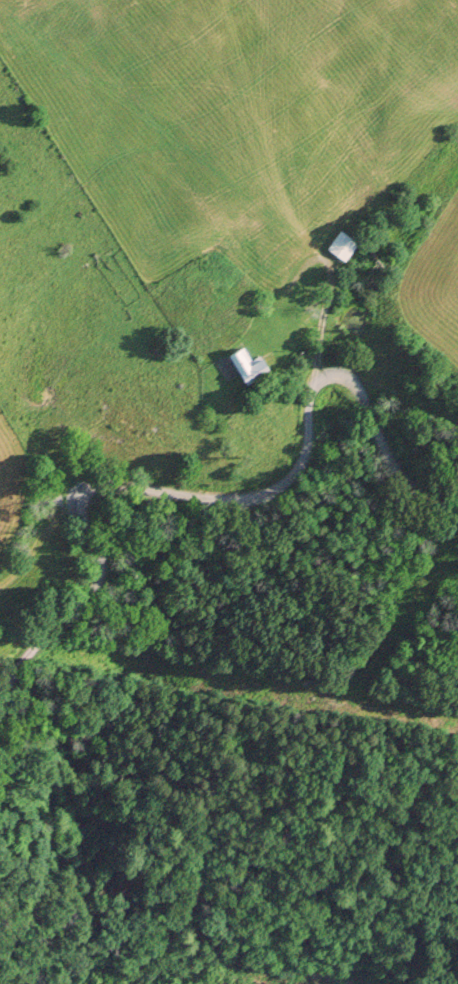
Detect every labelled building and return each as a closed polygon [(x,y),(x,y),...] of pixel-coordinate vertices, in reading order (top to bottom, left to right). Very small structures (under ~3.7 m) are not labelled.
[(326,250),(340,228),(358,240),(345,261),(326,250)] [(232,323),(240,318),(249,334),(240,338),(232,323)] [(219,336),(226,332),(233,343),(225,348),(219,336)] [(227,356),(245,386),(269,371),(260,356),(248,364),(239,349),(227,356)]
